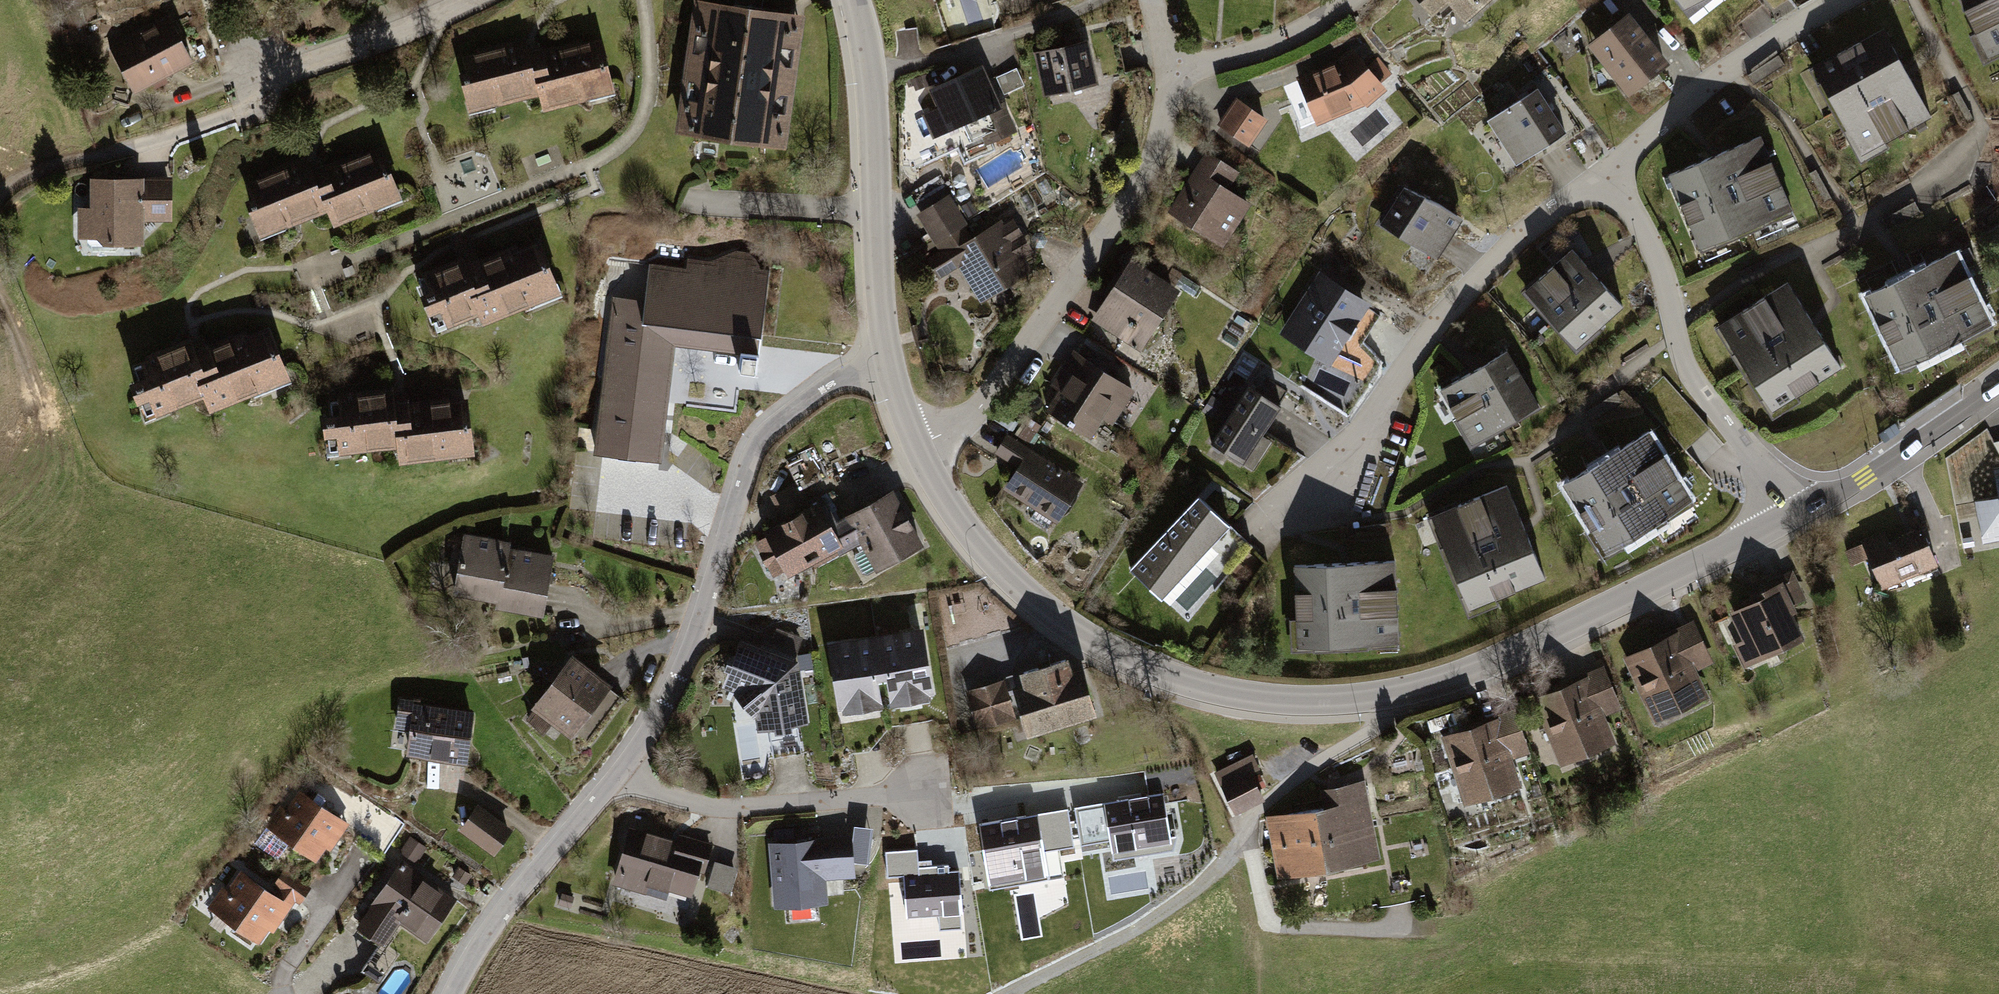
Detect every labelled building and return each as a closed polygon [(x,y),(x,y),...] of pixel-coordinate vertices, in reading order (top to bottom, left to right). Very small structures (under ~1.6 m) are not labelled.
[(804,12),(713,0),(695,0),(675,129),(788,144),(804,12)] [(1431,17),(1447,3),(1465,22),(1490,0),(1416,0),(1431,17)] [(1688,16),(1710,0),(1677,0),(1688,16)] [(1986,57),(1998,50),(1998,0),(1959,0),(1986,57)] [(1627,12),(1586,43),(1627,95),(1668,62),(1627,12)] [(132,92),(191,60),(169,15),(108,47),(132,92)] [(1885,25),(1809,65),(1858,156),(1934,116),(1885,25)] [(495,49),(461,57),(467,80),(458,82),(466,114),(537,96),(540,109),(610,91),(596,34),(527,51),(522,34),(493,41),(495,49)] [(1088,39),(1033,51),(1044,95),(1099,83),(1088,39)] [(1337,58),(1295,76),(1316,125),(1363,104),(1366,107),(1386,88),(1350,47),(1337,58)] [(938,105),(921,114),(934,138),(974,119),(986,143),(1017,129),(1004,98),(1001,99),(984,61),(928,87),(938,105)] [(1017,66),(995,76),(1004,94),(1026,84),(1017,66)] [(1536,87),(1486,119),(1515,163),(1565,131),(1536,87)] [(1235,97),(1217,124),(1248,145),(1267,118),(1235,97)] [(1761,135),(1667,172),(1699,252),(1792,216),(1761,135)] [(333,225),(402,199),(380,144),(312,169),(306,156),(255,174),(257,179),(243,183),(263,237),(326,211),(333,225)] [(1238,170),(1205,151),(1167,211),(1223,248),(1250,201),(1227,188),(1238,170)] [(90,207),(77,207),(77,243),(144,244),(144,220),(173,220),(174,177),(90,176),(90,207)] [(1462,218),(1402,184),(1378,222),(1436,258),(1462,218)] [(950,192),(917,213),(939,250),(927,257),(940,278),(959,266),(982,302),(1033,268),(1025,255),(1034,250),(1013,216),(1004,222),(1002,218),(975,233),(950,192)] [(480,323),(563,295),(543,236),(517,247),(515,242),(466,261),(463,254),(421,269),(423,274),(414,277),(436,329),(476,313),(480,323)] [(1570,248),(1523,291),(1575,347),(1621,305),(1570,248)] [(1908,272),(1864,294),(1903,371),(1994,325),(1955,248),(1908,272)] [(597,453),(661,460),(676,345),(740,353),(739,370),(757,371),(769,267),(761,267),(757,256),(749,250),(738,249),(711,259),(688,257),(687,266),(650,262),(644,299),(613,295),(597,453)] [(1179,287),(1130,257),(1090,320),(1140,350),(1179,287)] [(1371,303),(1318,271),(1279,334),(1330,367),(1348,339),(1359,346),(1379,315),(1367,308),(1371,303)] [(1787,281),(1716,328),(1773,414),(1843,368),(1815,323),(1787,281)] [(143,355),(133,366),(137,381),(128,384),(136,404),(148,400),(153,415),(201,397),(208,413),(291,378),(268,330),(246,337),(242,330),(199,348),(193,333),(143,355)] [(1134,390),(1073,349),(1049,385),(1058,390),(1044,410),(1090,439),(1102,418),(1113,424),(1134,390)] [(1507,350),(1437,388),(1468,445),(1541,408),(1507,350)] [(1280,406),(1247,385),(1210,442),(1253,472),(1272,442),(1262,434),(1280,406)] [(399,461),(470,454),(463,393),(397,400),(396,390),(324,397),(330,452),(397,445),(399,461)] [(1603,458),(1562,482),(1604,552),(1690,501),(1648,431),(1603,458)] [(1082,482),(1006,432),(993,453),(1016,466),(1002,489),(1055,524),(1082,482)] [(1974,501),(1983,543),(1998,541),(1998,465),(1993,466),(1998,496),(1974,501)] [(795,482),(770,495),(781,519),(763,528),(766,535),(753,542),(773,575),(785,570),(788,576),(813,562),(815,567),(860,541),(846,514),(837,519),(828,503),(822,505),(819,499),(811,503),(803,489),(799,490),(795,482)] [(1504,484),(1428,513),(1468,609),(1544,579),(1504,484)] [(894,488),(846,514),(860,541),(877,570),(924,543),(894,488)] [(1196,495),(1128,568),(1160,600),(1229,526),(1196,495)] [(1862,543),(1844,551),(1851,565),(1868,558),(1881,588),(1939,565),(1922,526),(1890,540),(1886,530),(1860,540),(1862,543)] [(511,539),(462,531),(452,592),(496,599),(495,606),(543,614),(554,552),(510,546),(511,539)] [(1395,560),(1291,565),(1295,650),(1399,645),(1395,560)] [(1751,603),(1729,613),(1742,640),(1732,645),(1743,667),(1803,638),(1791,614),(1797,612),(1794,605),(1807,600),(1792,571),(1767,580),(1768,585),(1747,595),(1751,603)] [(1666,636),(1623,657),(1655,724),(1708,698),(1696,671),(1713,662),(1693,619),(1664,633),(1666,636)] [(773,635),(765,632),(760,643),(796,657),(802,636),(777,626),(773,635)] [(923,626),(827,641),(838,712),(936,698),(923,626)] [(760,643),(741,635),(734,652),(730,650),(723,667),(728,669),(721,686),(732,690),(756,717),(759,730),(775,727),(775,730),(793,728),(792,725),(809,722),(798,658),(796,657),(760,643)] [(621,692),(572,652),(530,706),(533,709),(524,719),(543,734),(552,723),(571,736),(575,731),(586,741),(621,692)] [(1024,675),(968,692),(979,726),(1013,716),(1006,694),(1017,691),(1029,731),(1094,711),(1080,667),(1069,671),(1065,659),(1023,672),(1024,675)] [(1579,679),(1533,699),(1560,766),(1616,742),(1606,717),(1623,711),(1603,665),(1579,676),(1579,679)] [(420,697),(398,694),(394,728),(409,729),(405,754),(467,763),(474,709),(420,701),(420,697)] [(1530,753),(1517,711),(1441,736),(1463,805),(1520,788),(1512,759),(1530,753)] [(1255,753),(1216,772),(1235,813),(1265,800),(1252,771),(1262,767),(1255,753)] [(1322,806),(1265,816),(1276,877),(1381,859),(1364,780),(1319,789),(1322,806)] [(279,804),(264,826),(315,862),(326,848),(330,850),(349,824),(298,788),(285,808),(279,804)] [(1163,791),(1074,807),(1081,846),(1110,841),(1113,856),(1173,846),(1176,834),(1171,835),(1163,791)] [(476,803),(458,829),(494,855),(513,828),(476,803)] [(1068,809),(979,823),(989,885),(1049,876),(1045,849),(1074,844),(1068,809)] [(678,839),(629,825),(612,881),(646,893),(650,884),(692,897),(699,871),(704,874),(713,843),(679,832),(678,839)] [(852,834),(768,842),(773,908),(828,904),(827,880),(856,877),(852,834)] [(427,847),(411,835),(399,851),(416,862),(427,847)] [(916,848),(885,851),(887,874),(902,873),(906,915),(938,912),(939,928),(962,926),(957,868),(948,868),(948,862),(917,865),(916,848)] [(402,858),(355,925),(382,946),(400,923),(426,942),(457,898),(402,858)] [(715,861),(709,887),(732,892),(738,867),(715,861)] [(471,874),(458,866),(452,875),(465,884),(471,874)] [(274,892),(239,869),(226,888),(221,885),(206,907),(259,945),(270,929),(273,931),(294,900),(299,904),(311,887),(283,868),(272,885),(277,889),(274,892)] [(377,980),(395,959),(381,946),(362,968),(377,980)]
